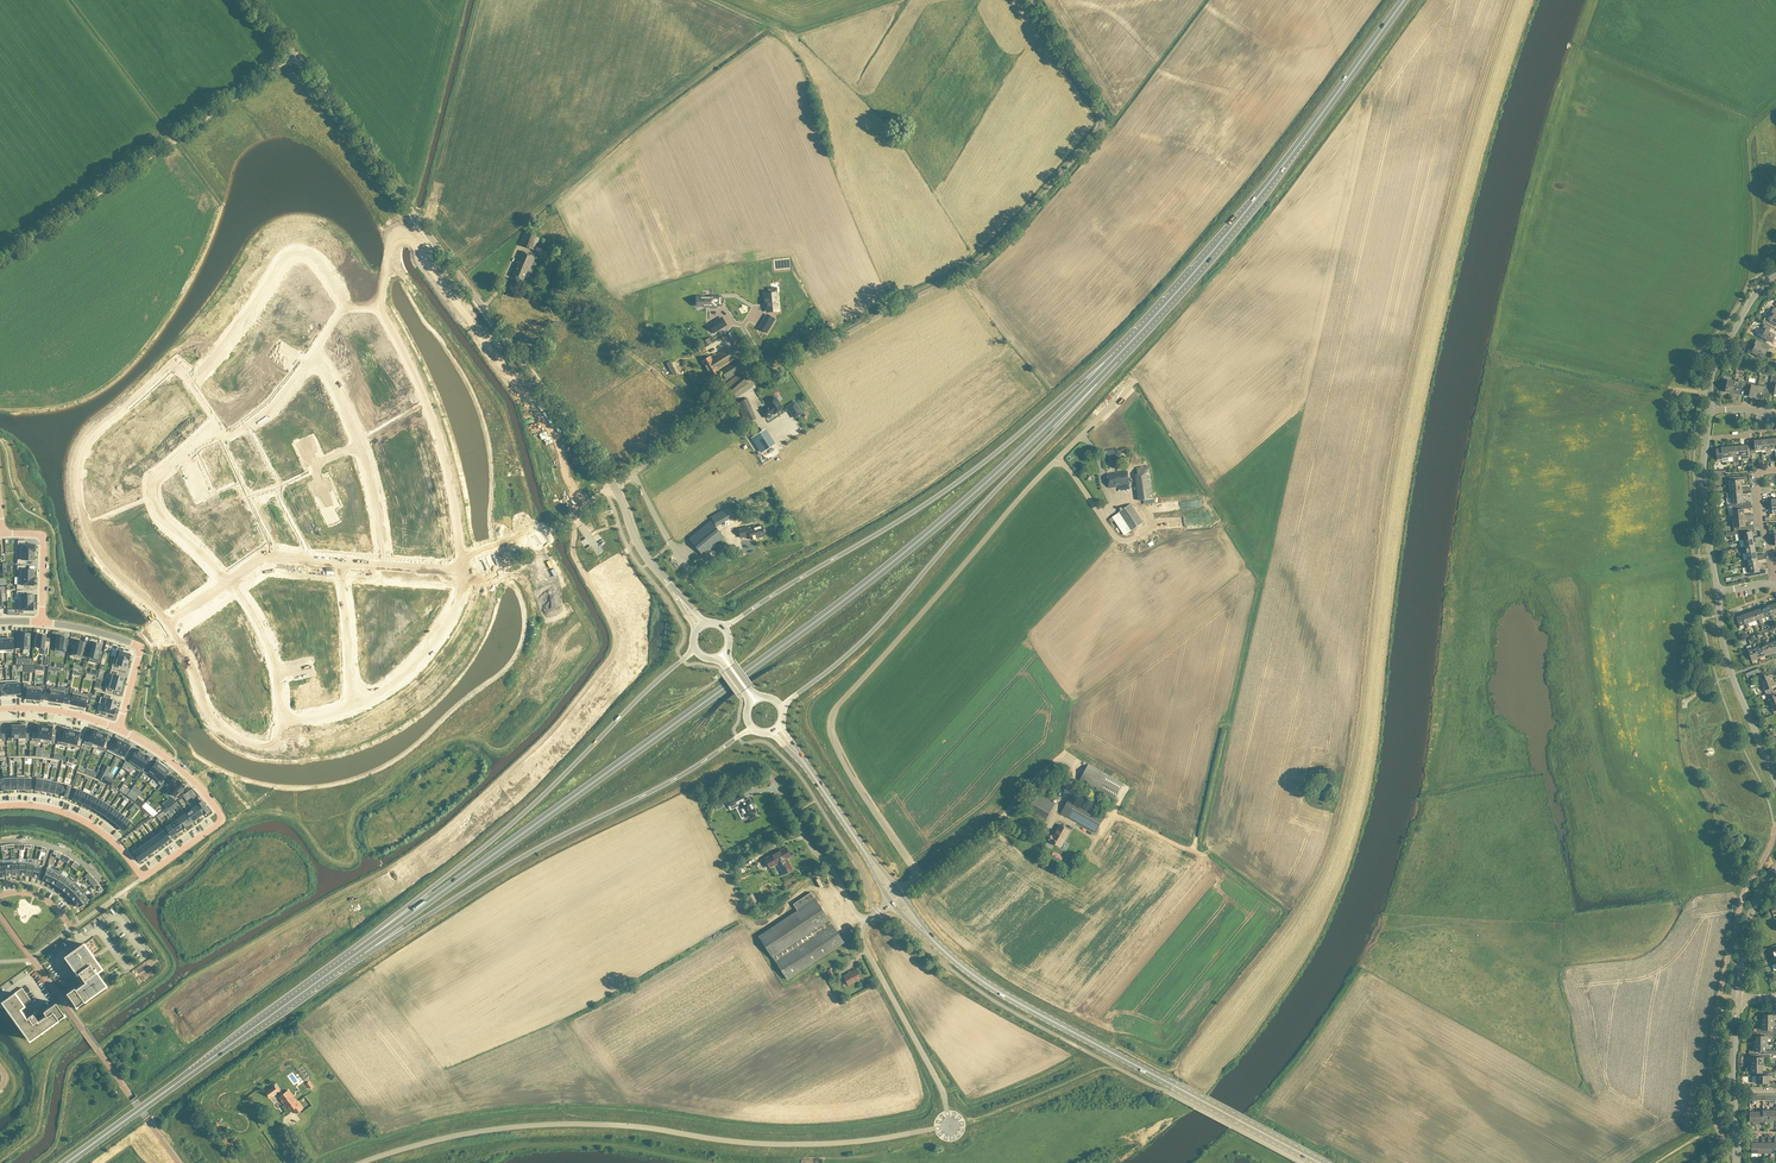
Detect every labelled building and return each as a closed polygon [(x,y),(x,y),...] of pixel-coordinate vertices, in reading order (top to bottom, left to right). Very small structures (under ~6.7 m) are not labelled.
[(1249,201),(1237,212),(1239,214),(1251,203),(1249,201)] [(297,223),(295,231),(299,231),(298,241),(299,241),(299,242),(305,243),(305,242),(306,242),(308,229),(300,228),(300,224),(297,223)] [(308,229),(306,242),(314,243),(315,234),(319,235),(320,227),(316,226),(316,231),(308,229)] [(534,251),(540,238),(524,231),(519,244),(534,251)] [(322,249),(327,255),(338,246),(325,232),(323,238),(328,244),(322,249)] [(263,246),(259,252),(269,259),(273,253),(265,248),(267,245),(261,241),(259,244),(263,246)] [(334,262),(333,263),(336,267),(337,267),(337,268),(350,259),(343,248),(335,255),(337,259),(333,261),(334,262)] [(532,274),(539,259),(521,251),(514,266),(516,267),(512,276),(523,281),(527,272),(532,274)] [(251,256),(249,259),(255,264),(257,260),(265,266),(269,259),(259,252),(255,259),(251,256)] [(338,269),(337,269),(340,274),(341,273),(342,274),(346,271),(348,275),(357,269),(350,259),(337,268),(338,269)] [(247,270),(243,275),(255,282),(256,282),(257,283),(259,279),(258,278),(260,275),(256,272),(259,268),(249,262),(245,268),(247,270)] [(728,268),(720,272),(738,303),(742,301),(747,310),(754,306),(749,298),(755,294),(747,280),(741,284),(738,278),(735,280),(728,268)] [(294,269),(290,276),(301,283),(305,276),(309,279),(311,276),(305,271),(303,275),(294,269)] [(353,280),(347,284),(352,292),(363,284),(360,279),(362,277),(359,271),(351,276),(353,280)] [(290,276),(286,282),(295,287),(292,290),(299,294),(301,291),(297,289),(301,283),(290,276)] [(239,283),(234,290),(245,297),(246,297),(249,292),(249,291),(241,285),(244,282),(237,278),(235,281),(239,283)] [(226,294),(224,297),(230,302),(232,299),(240,304),(245,297),(234,290),(230,297),(226,294)] [(281,290),(277,296),(288,303),(292,297),(296,300),(298,296),(291,292),(289,295),(281,290)] [(778,302),(777,296),(776,296),(776,295),(774,295),(774,296),(772,296),(771,293),(768,294),(765,294),(766,304),(768,304),(768,306),(766,307),(767,312),(778,311),(777,306),(775,306),(775,304),(777,303),(777,302),(778,302)] [(277,296),(273,303),(281,308),(279,311),(285,315),(288,312),(284,310),(288,303),(277,296)] [(696,306),(703,306),(703,307),(706,307),(706,306),(709,306),(709,307),(716,307),(716,306),(721,306),(721,297),(710,297),(710,298),(704,298),(704,297),(696,297),(696,304),(696,306)] [(223,306),(218,312),(228,320),(233,314),(226,308),(228,305),(222,300),(219,303),(223,306)] [(323,302),(319,308),(328,314),(329,314),(333,308),(323,302)] [(319,308),(316,313),(325,319),(328,314),(319,308)] [(1763,322),(1775,328),(1775,326),(1775,310),(1773,309),(1769,316),(1771,317),(1769,321),(1765,318),(1763,322)] [(267,311),(263,316),(273,323),(277,318),(267,311)] [(210,316),(207,319),(213,324),(216,321),(223,327),(228,320),(218,312),(213,319),(210,316)] [(316,313),(313,318),(322,324),(325,319),(316,313)] [(763,322),(759,328),(766,333),(774,320),(771,318),(767,315),(763,322)] [(263,316),(259,321),(269,329),(273,323),(263,316)] [(356,317),(356,326),(366,326),(366,330),(364,331),(366,334),(372,330),(370,327),(370,326),(370,317),(365,317),(365,316),(362,316),(362,317),(356,317)] [(313,318),(310,323),(319,329),(322,324),(313,318)] [(716,322),(708,326),(713,334),(720,329),(726,326),(722,318),(716,322)] [(259,321),(256,327),(265,334),(269,329),(259,321)] [(310,323),(307,328),(316,333),(319,329),(310,323)] [(1771,343),(1775,336),(1768,332),(1770,328),(1764,325),(1762,329),(1765,330),(1761,337),(1771,343)] [(256,327),(252,332),(261,339),(265,334),(256,327)] [(307,328),(304,333),(313,338),(316,333),(307,328)] [(252,332),(248,338),(257,345),(261,339),(252,332)] [(304,333),(301,337),(310,343),(313,338),(304,333)] [(371,334),(364,338),(366,341),(370,339),(374,346),(385,340),(386,339),(383,334),(382,334),(381,333),(373,338),(371,334)] [(300,337),(296,343),(307,350),(311,343),(310,343),(301,337),(300,337)] [(704,348),(712,344),(709,339),(701,343),(704,348)] [(185,340),(181,344),(187,350),(182,355),(192,364),(197,358),(194,355),(198,351),(185,340)] [(378,353),(374,356),(376,359),(383,355),(381,352),(389,347),(385,340),(374,346),(378,353)] [(1762,359),(1766,351),(1760,347),(1762,344),(1756,340),(1752,348),(1753,348),(1751,353),(1762,359)] [(332,355),(331,356),(335,361),(346,355),(342,348),(346,345),(344,342),(338,346),(340,349),(331,354),(332,355)] [(726,379),(741,370),(728,348),(715,356),(715,355),(711,357),(702,362),(710,377),(719,372),(718,370),(720,369),(726,379)] [(346,355),(335,361),(340,368),(348,363),(350,367),(356,363),(354,359),(351,362),(346,355)] [(385,359),(378,362),(380,366),(381,365),(385,372),(399,365),(397,362),(398,362),(397,358),(396,359),(395,358),(386,362),(385,359)] [(277,365),(273,371),(281,377),(285,372),(277,365)] [(353,372),(344,377),(348,384),(359,378),(356,371),(360,369),(358,365),(351,369),(353,372)] [(399,365),(385,372),(388,379),(387,380),(388,383),(395,380),(394,377),(402,372),(402,371),(403,371),(401,367),(400,368),(399,365)] [(273,371),(269,375),(277,382),(281,377),(273,371)] [(269,375),(265,379),(274,386),(277,382),(269,375)] [(729,397),(748,381),(744,375),(740,378),(737,375),(722,388),(729,397)] [(359,378),(348,384),(352,391),(360,387),(362,390),(369,387),(367,383),(363,385),(359,378)] [(1724,392),(1732,394),(1734,382),(1730,381),(1731,379),(1723,378),(1722,385),(1726,386),(1724,392)] [(265,379),(261,385),(269,391),(274,386),(265,379)] [(1734,382),(1732,394),(1739,395),(1740,388),(1745,389),(1746,382),(1738,380),(1738,383),(1734,382)] [(165,389),(160,393),(165,399),(170,395),(171,396),(177,390),(169,381),(162,386),(165,389)] [(318,382),(305,389),(308,396),(307,396),(309,400),(317,396),(315,393),(322,389),(318,382)] [(1748,397),(1755,398),(1758,387),(1754,386),(1755,384),(1748,382),(1746,389),(1750,390),(1748,397)] [(1758,387),(1755,398),(1762,399),(1762,398),(1763,393),(1768,394),(1770,387),(1761,385),(1758,384),(1758,387)] [(365,396),(356,400),(359,407),(371,402),(367,395),(372,393),(370,389),(363,393),(365,396)] [(153,396),(147,401),(158,413),(163,409),(164,410),(168,406),(162,399),(158,403),(154,397),(153,396)] [(768,408),(762,411),(762,412),(763,414),(766,418),(774,413),(774,414),(782,409),(775,398),(767,403),(770,407),(768,408)] [(317,401),(310,404),(312,407),(316,405),(319,412),(331,407),(327,400),(319,404),(317,401)] [(147,401),(142,406),(143,407),(148,412),(144,415),(150,422),(155,417),(153,415),(157,412),(158,413),(147,401)] [(359,408),(358,408),(361,414),(362,414),(362,415),(371,411),(373,414),(380,411),(378,408),(374,410),(371,402),(359,407),(359,408)] [(795,402),(787,407),(794,418),(802,413),(795,402)] [(753,417),(745,405),(730,414),(738,426),(753,417)] [(322,419),(318,421),(320,424),(327,421),(325,417),(334,413),(331,407),(319,412),(322,419)] [(293,409),(287,413),(294,423),(300,419),(303,423),(306,421),(302,415),(298,417),(293,409)] [(409,412),(404,416),(406,423),(409,422),(410,428),(423,423),(422,419),(421,415),(416,417),(416,416),(411,418),(409,412)] [(194,413),(189,417),(196,426),(201,422),(194,413)] [(287,413),(281,417),(286,425),(283,427),(287,434),(290,431),(288,428),(294,423),(287,413)] [(129,415),(126,418),(137,431),(147,424),(140,416),(137,419),(133,414),(130,416),(129,415)] [(189,417),(185,421),(192,430),(196,426),(189,417)] [(124,421),(121,423),(125,429),(121,431),(127,438),(136,430),(137,432),(137,431),(126,418),(123,420),(124,421)] [(185,421),(180,425),(187,433),(192,430),(185,421)] [(337,421),(327,425),(329,431),(339,427),(337,421)] [(180,425),(175,429),(182,437),(187,433),(180,425)] [(339,427),(329,431),(331,436),(342,432),(339,427)] [(270,428),(257,434),(260,440),(270,435),(273,434),(270,428)] [(113,429),(106,434),(110,439),(108,440),(109,441),(107,443),(112,449),(116,446),(115,445),(122,440),(113,429)] [(175,429),(171,433),(178,441),(182,437),(175,429)] [(762,453),(772,446),(763,431),(753,438),(762,453)] [(342,432),(331,436),(333,442),(344,438),(342,432)] [(417,432),(410,434),(411,438),(415,437),(418,444),(430,441),(427,433),(418,436),(417,432)] [(171,433),(166,436),(173,445),(178,441),(171,433)] [(270,435),(260,440),(263,446),(273,440),(270,435)] [(166,436),(161,440),(168,449),(173,445),(166,436)] [(382,437),(372,441),(374,447),(385,443),(382,437)] [(344,438),(333,442),(336,448),(346,444),(344,438)] [(273,440),(263,446),(266,451),(278,444),(276,439),(273,440)] [(161,440),(156,444),(163,453),(168,449),(161,440)] [(420,452),(416,453),(417,457),(424,455),(423,451),(432,448),(430,441),(418,444),(420,452)] [(1761,451),(1760,441),(1753,442),(1754,445),(1750,446),(1751,456),(1755,455),(1754,451),(1761,451)] [(93,456),(90,460),(98,462),(99,460),(100,460),(105,450),(101,448),(102,446),(97,443),(94,449),(93,448),(91,452),(92,452),(91,455),(93,456)] [(385,443),(374,447),(376,453),(387,450),(385,443)] [(148,448),(142,452),(151,465),(154,463),(154,464),(157,461),(158,460),(152,452),(155,450),(150,444),(147,446),(148,448)] [(278,444),(266,451),(269,456),(282,450),(282,449),(281,450),(278,444)] [(1747,446),(1740,447),(1741,457),(1742,460),(1752,459),(1751,456),(1750,446),(1747,446)] [(219,447),(208,452),(211,459),(222,454),(219,447)] [(1729,463),(1728,458),(1727,448),(1720,449),(1721,450),(1715,450),(1717,462),(1722,462),(1723,463),(1729,463)] [(282,450),(269,456),(269,457),(270,456),(272,462),(285,455),(282,450)] [(387,450),(376,453),(378,459),(389,456),(387,450)] [(135,456),(131,458),(136,465),(139,462),(145,470),(151,465),(142,452),(136,457),(135,456)] [(222,454),(211,459),(214,466),(225,461),(222,454)] [(285,455),(272,462),(275,467),(288,460),(285,455)] [(389,456),(378,459),(380,465),(390,462),(389,456)] [(116,457),(111,464),(116,467),(120,459),(116,457)] [(425,459),(418,461),(419,464),(423,463),(425,471),(438,468),(436,460),(426,462),(425,459)] [(288,460),(275,467),(278,472),(290,466),(288,460)] [(225,461),(214,466),(217,472),(228,467),(225,461)] [(390,462),(380,465),(382,472),(393,468),(390,462)] [(85,471),(85,478),(86,478),(100,478),(100,479),(101,479),(102,471),(103,471),(103,466),(96,466),(95,470),(90,470),(86,470),(86,471),(85,471)] [(290,466),(278,472),(281,479),(294,472),(290,466)] [(228,467),(217,472),(220,479),(231,474),(228,467)] [(427,479),(423,480),(424,484),(431,482),(430,478),(439,476),(438,468),(425,471),(427,479)] [(1139,501),(1153,499),(1149,468),(1137,469),(1137,474),(1135,475),(1139,501)] [(355,469),(341,472),(343,479),(356,476),(357,476),(355,469)] [(1109,488),(1130,485),(1127,471),(1116,473),(1117,473),(1107,475),(1109,488)] [(231,474),(220,479),(223,485),(225,485),(227,484),(229,483),(231,482),(234,480),(231,474)] [(393,480),(384,482),(386,489),(398,486),(396,479),(401,478),(400,474),(392,476),(393,480)] [(121,475),(121,479),(123,479),(123,487),(139,487),(138,479),(135,479),(129,479),(129,475),(121,475)] [(356,476),(343,479),(344,484),(347,483),(357,481),(356,476)] [(1729,482),(1729,487),(1741,486),(1741,481),(1744,480),(1743,477),(1729,478),(1729,482)] [(85,481),(84,485),(86,485),(86,486),(88,486),(94,486),(94,490),(103,490),(103,486),(100,486),(100,479),(100,478),(86,478),(86,481),(85,481)] [(172,479),(162,485),(166,491),(164,492),(175,485),(172,479)] [(437,483),(432,484),(432,487),(434,501),(444,499),(443,494),(443,490),(443,491),(442,485),(438,486),(437,483)] [(175,485),(164,492),(167,498),(177,492),(174,487),(175,486),(175,485)] [(398,486),(386,489),(387,496),(397,494),(398,498),(405,496),(404,492),(400,493),(398,486)] [(123,487),(123,499),(131,499),(131,495),(137,495),(139,495),(139,494),(139,487),(123,487)] [(229,493),(229,494),(232,500),(243,495),(239,488),(235,490),(233,491),(231,492),(229,493)] [(348,493),(347,493),(348,498),(349,498),(361,495),(360,490),(348,493)] [(1727,499),(1731,499),(1731,498),(1742,497),(1742,495),(1751,494),(1751,491),(1730,493),(1726,493),(1727,499)] [(177,492),(167,498),(171,504),(180,498),(177,492)] [(95,500),(87,501),(89,510),(93,509),(94,510),(98,509),(98,508),(103,507),(101,499),(105,498),(104,493),(94,495),(95,500)] [(243,495),(232,500),(235,507),(246,502),(243,495)] [(295,495),(285,500),(288,506),(298,500),(295,495)] [(1743,503),(1742,497),(1731,498),(1731,499),(1731,504),(1727,505),(1727,508),(1732,507),(1746,506),(1751,506),(1751,502),(1743,503)] [(180,498),(171,504),(174,510),(183,504),(180,498)] [(298,500),(288,506),(291,511),(301,506),(298,500)] [(350,503),(349,503),(350,508),(351,508),(363,505),(362,500),(350,503)] [(403,500),(389,502),(390,509),(404,506),(403,500)] [(246,502),(235,507),(238,513),(249,508),(246,502)] [(183,504),(174,510),(177,516),(189,509),(189,508),(187,510),(183,504)] [(1130,531),(1142,522),(1130,504),(1118,512),(1130,531)] [(301,506),(291,511),(294,517),(304,512),(301,506)] [(404,506),(390,509),(391,515),(405,512),(402,512),(401,507),(404,507),(404,506)] [(1732,516),(1744,515),(1744,510),(1746,510),(1746,506),(1732,507),(1732,511),(1732,516)] [(438,512),(437,513),(439,524),(445,523),(444,519),(448,519),(446,507),(438,508),(438,512)] [(716,527),(734,517),(728,507),(711,517),(716,527)] [(249,508),(238,513),(241,520),(252,515),(249,508)] [(189,509),(177,516),(180,514),(183,520),(192,515),(189,509)] [(304,512),(294,517),(297,523),(307,518),(304,512)] [(405,512),(391,515),(392,521),(406,518),(405,512)] [(352,517),(352,518),(353,525),(368,521),(366,514),(365,514),(365,515),(352,518),(352,517)] [(192,515),(183,520),(186,526),(196,521),(192,515)] [(146,517),(135,524),(138,530),(135,532),(139,538),(142,536),(140,532),(151,525),(146,517)] [(203,526),(197,532),(202,538),(212,528),(207,524),(209,522),(206,518),(201,524),(203,526)] [(307,518),(297,523),(300,528),(310,523),(307,518)] [(406,518),(392,521),(393,527),(407,525),(406,518)] [(1121,518),(1115,522),(1121,531),(1127,527),(1121,518)] [(702,555),(724,538),(710,521),(689,539),(702,555)] [(1734,532),(1739,531),(1748,530),(1747,527),(1745,527),(1744,521),(1733,522),(1733,528),(1734,528),(1734,532)] [(310,523),(300,528),(303,534),(313,529),(310,523)] [(751,540),(764,536),(762,526),(757,527),(757,526),(748,528),(748,527),(739,529),(741,538),(750,536),(751,540)] [(212,528),(202,538),(207,543),(213,537),(216,539),(221,534),(218,531),(216,533),(212,528)] [(303,534),(302,534),(305,540),(316,535),(313,529),(303,534)] [(1740,541),(1743,540),(1753,539),(1752,532),(1748,533),(1748,530),(1739,531),(1740,534),(1738,534),(1740,541)] [(255,531),(251,534),(258,544),(261,541),(255,531)] [(107,535),(100,539),(105,546),(111,542),(113,545),(118,542),(112,532),(111,533),(110,532),(106,534),(107,535)] [(158,533),(151,542),(156,546),(163,538),(158,533)] [(251,534),(247,536),(254,546),(258,544),(251,534)] [(316,535),(305,540),(309,546),(319,541),(316,535)] [(247,536),(244,539),(251,549),(254,546),(247,536)] [(397,536),(397,543),(401,544),(400,553),(408,554),(409,541),(401,540),(401,536),(397,536)] [(409,541),(408,554),(416,554),(417,545),(421,545),(421,537),(417,537),(417,542),(409,541)] [(163,538),(156,546),(161,550),(168,542),(163,538)] [(425,538),(424,545),(428,546),(427,555),(435,556),(436,543),(428,542),(429,538),(425,538)] [(244,539),(240,541),(247,551),(251,549),(244,539)] [(436,543),(435,556),(436,556),(442,557),(442,556),(443,556),(444,547),(448,547),(449,539),(444,539),(444,544),(436,543)] [(1753,539),(1743,540),(1744,547),(1754,545),(1756,545),(1762,544),(1762,541),(1753,543),(1753,539)] [(18,541),(18,545),(19,545),(19,553),(34,553),(34,545),(25,545),(25,541),(18,541)] [(168,542),(161,550),(165,555),(173,546),(168,542)] [(125,543),(113,555),(116,557),(114,560),(118,565),(129,554),(125,550),(128,547),(125,543)] [(228,548),(222,552),(224,556),(223,557),(226,560),(227,559),(229,563),(236,559),(231,551),(234,549),(230,543),(226,546),(228,548)] [(1746,554),(1755,552),(1754,545),(1744,547),(1746,554)] [(173,546),(165,555),(170,559),(178,550),(173,546)] [(178,550),(170,559),(175,563),(183,554),(178,550)] [(1755,552),(1746,554),(1747,560),(1762,557),(1762,555),(1756,556),(1755,552)] [(17,560),(17,564),(24,564),(24,560),(34,561),(34,553),(19,553),(19,560),(17,560)] [(129,554),(118,565),(123,570),(126,568),(128,570),(138,561),(135,558),(134,559),(129,554)] [(1747,560),(1744,561),(1745,568),(1746,568),(1758,565),(1757,561),(1765,560),(1764,557),(1762,557),(1747,560)] [(143,563),(134,574),(137,577),(135,579),(140,583),(150,572),(145,568),(147,565),(143,563)] [(1759,575),(1758,565),(1746,568),(1748,577),(1759,575)] [(17,566),(17,570),(18,570),(18,578),(34,578),(33,578),(33,570),(24,570),(24,566),(17,566)] [(193,569),(188,573),(196,585),(202,581),(200,579),(203,577),(196,566),(192,568),(193,569)] [(150,572),(140,583),(146,588),(148,586),(151,588),(160,576),(157,574),(155,576),(150,572)] [(181,576),(178,578),(185,589),(188,587),(190,589),(196,585),(188,573),(182,577),(181,576)] [(17,585),(17,589),(24,589),(24,585),(33,586),(34,578),(18,578),(18,585),(17,585)] [(170,585),(165,589),(174,601),(179,597),(178,594),(181,592),(173,581),(170,584),(170,585)] [(264,584),(253,592),(257,599),(268,591),(270,594),(273,591),(269,585),(266,587),(264,584)] [(311,593),(311,601),(315,601),(315,597),(322,597),(323,585),(316,584),(315,594),(311,593)] [(322,597),(322,600),(329,601),(329,602),(333,603),(334,595),(330,595),(331,585),(323,585),(322,597)] [(356,596),(355,606),(359,606),(359,603),(367,603),(368,588),(360,587),(359,597),(356,596)] [(368,588),(367,603),(375,604),(375,606),(379,606),(379,598),(376,598),(376,588),(368,588)] [(159,591),(155,594),(163,605),(166,602),(168,605),(174,601),(165,589),(160,592),(159,591)] [(17,591),(17,595),(21,595),(21,602),(18,602),(18,603),(33,603),(33,602),(33,595),(24,595),(24,591),(17,591)] [(417,601),(416,609),(421,609),(421,607),(429,608),(430,592),(422,592),(421,601),(417,601)] [(430,592),(429,608),(436,608),(436,610),(440,610),(441,603),(437,603),(438,593),(437,593),(437,592),(430,592)] [(470,602),(466,610),(471,612),(468,618),(477,622),(480,615),(475,613),(478,605),(480,606),(482,600),(473,597),(471,602),(470,602)] [(16,610),(16,614),(23,614),(23,610),(33,611),(33,603),(18,603),(18,610),(16,610)] [(1772,619),(1775,618),(1773,614),(1775,614),(1775,609),(1774,603),(1767,605),(1772,619)] [(235,604),(230,608),(236,617),(241,614),(235,604)] [(1761,607),(1765,617),(1769,616),(1770,620),(1772,619),(1767,605),(1761,607)] [(1755,610),(1760,624),(1762,623),(1761,619),(1765,617),(1761,607),(1755,610)] [(230,608),(224,612),(231,621),(236,617),(230,608)] [(1748,612),(1752,622),(1756,621),(1757,624),(1760,624),(1755,610),(1748,612)] [(224,612),(219,615),(225,625),(231,621),(224,612)] [(1744,613),(1742,614),(1747,628),(1749,627),(1748,623),(1752,622),(1748,612),(1744,613)] [(279,613),(269,618),(272,624),(282,619),(279,613)] [(1747,628),(1742,614),(1736,616),(1739,627),(1743,625),(1745,629),(1747,628)] [(219,615),(214,619),(220,628),(225,625),(219,615)] [(214,619),(208,622),(215,632),(220,628),(214,619)] [(282,619),(272,624),(274,630),(285,625),(282,619)] [(360,625),(359,629),(361,629),(361,631),(375,632),(376,620),(369,619),(369,624),(361,624),(361,625),(360,625)] [(460,624),(456,632),(469,638),(475,625),(467,621),(465,626),(460,624)] [(208,622),(203,626),(209,636),(215,632),(208,622)] [(285,625),(274,630),(277,636),(287,631),(285,625)] [(412,627),(405,637),(414,642),(416,639),(419,641),(426,630),(419,625),(416,629),(412,627)] [(250,628),(239,633),(242,638),(252,634),(250,628)] [(287,631),(277,636),(279,642),(290,637),(287,631)] [(359,633),(359,638),(360,638),(360,639),(367,640),(367,644),(374,645),(375,632),(361,631),(360,634),(359,633)] [(194,632),(187,637),(195,649),(202,644),(203,645),(208,642),(202,634),(198,637),(194,632)] [(17,636),(17,649),(29,650),(30,634),(21,634),(21,636),(17,636)] [(36,638),(36,643),(37,643),(36,648),(43,649),(42,655),(48,656),(50,642),(45,642),(46,635),(38,634),(37,638),(36,638)] [(252,634),(242,638),(244,644),(254,640),(252,634)] [(57,636),(55,651),(66,652),(67,645),(63,645),(65,637),(63,637),(63,636),(59,635),(58,636),(57,636)] [(400,639),(392,647),(394,649),(403,658),(406,656),(409,654),(408,653),(409,653),(403,647),(405,644),(400,639)] [(1773,642),(1769,643),(1768,639),(1766,640),(1771,654),(1775,652),(1775,649),(1773,642)] [(74,649),(72,655),(79,656),(79,658),(84,659),(87,648),(82,647),(83,642),(76,640),(74,646),(75,646),(74,649)] [(254,640),(244,644),(246,650),(256,645),(254,640)] [(1761,646),(1764,657),(1771,654),(1766,640),(1763,641),(1765,645),(1761,646)] [(450,641),(445,648),(455,656),(460,649),(463,651),(465,648),(458,642),(456,645),(450,641)] [(92,643),(88,657),(96,659),(95,664),(99,665),(102,654),(98,653),(100,645),(92,643)] [(1753,645),(1758,659),(1764,657),(1761,646),(1756,648),(1755,644),(1753,645)] [(256,645),(246,650),(248,655),(259,651),(256,645)] [(1746,647),(1748,651),(1751,661),(1758,659),(1753,645),(1746,647)] [(117,647),(114,657),(128,661),(130,654),(123,652),(124,649),(117,647)] [(329,647),(322,647),(322,652),(323,652),(324,659),(339,659),(339,650),(335,651),(329,651),(329,647)] [(386,650),(382,654),(390,662),(393,659),(398,663),(403,658),(394,649),(392,647),(394,649),(389,654),(386,650)] [(376,651),(358,650),(358,657),(375,658),(376,651)] [(211,658),(202,661),(205,669),(219,663),(217,656),(218,655),(217,651),(209,654),(211,658)] [(259,651),(248,655),(251,661),(261,657),(259,651)] [(442,656),(435,666),(441,671),(444,667),(446,669),(453,660),(447,656),(445,658),(442,656)] [(114,657),(112,668),(119,669),(119,666),(126,668),(128,661),(114,657)] [(324,667),(322,667),(323,671),(330,671),(330,667),(336,667),(340,667),(340,666),(340,659),(339,659),(324,659),(324,667)] [(205,670),(207,676),(208,676),(217,673),(218,676),(225,674),(227,673),(225,669),(222,670),(219,663),(205,669),(205,670)] [(366,666),(364,667),(365,673),(367,673),(367,679),(372,679),(372,680),(373,680),(373,678),(376,678),(376,672),(380,672),(380,673),(386,673),(385,663),(379,663),(379,668),(376,668),(376,664),(366,664),(366,666)] [(254,664),(246,666),(247,670),(249,670),(250,677),(265,674),(266,674),(265,667),(264,667),(264,666),(254,668),(254,664)] [(427,670),(422,675),(433,686),(438,681),(439,682),(442,679),(437,674),(434,677),(427,670)] [(111,674),(109,681),(122,685),(124,678),(117,676),(118,672),(111,671),(110,674),(111,674)] [(1758,674),(1762,684),(1773,680),(1771,674),(1767,676),(1765,671),(1758,674)] [(252,685),(250,685),(251,689),(258,688),(258,684),(267,682),(265,674),(250,677),(252,685)] [(422,675),(417,680),(423,687),(421,690),(426,695),(429,692),(428,691),(433,686),(422,675)] [(212,685),(209,687),(210,691),(211,696),(212,696),(214,700),(222,697),(219,690),(224,688),(220,678),(211,681),(212,685)] [(330,685),(329,685),(331,699),(338,698),(337,688),(341,688),(340,680),(336,681),(336,684),(330,685)] [(1769,693),(1773,692),(1771,687),(1775,685),(1773,680),(1762,684),(1766,694),(1769,693)] [(106,688),(105,691),(112,693),(113,690),(120,691),(122,685),(109,681),(108,688),(106,688)] [(322,682),(318,683),(319,691),(322,690),(324,700),(327,699),(327,700),(331,700),(330,699),(331,699),(329,685),(330,685),(329,683),(322,684),(322,682)] [(23,684),(23,691),(26,691),(26,700),(33,700),(34,686),(27,686),(27,684),(23,684)] [(34,686),(33,700),(40,701),(41,692),(44,693),(45,686),(41,685),(40,687),(34,686)] [(47,685),(46,693),(49,693),(48,701),(55,702),(57,689),(51,688),(51,686),(47,685)] [(57,689),(55,702),(62,703),(63,695),(67,696),(68,689),(58,687),(57,689)] [(405,690),(403,692),(412,704),(411,703),(417,698),(419,701),(423,698),(418,692),(415,695),(409,687),(408,688),(407,687),(404,689),(405,690)] [(311,690),(304,691),(306,706),(314,705),(313,696),(316,695),(315,688),(311,688),(311,690)] [(71,689),(69,696),(72,697),(70,705),(77,707),(80,695),(80,693),(74,692),(74,690),(71,689)] [(296,690),(292,691),(293,698),(296,698),(298,707),(299,707),(299,708),(305,707),(305,706),(306,706),(304,691),(296,692),(296,690)] [(259,691),(251,691),(251,695),(253,695),(253,703),(269,702),(269,699),(270,699),(269,695),(268,695),(268,694),(259,694),(259,691)] [(397,696),(396,697),(402,704),(399,707),(404,713),(407,710),(406,709),(412,704),(403,692),(402,692),(397,696)] [(1770,705),(1775,702),(1775,696),(1775,697),(1773,692),(1769,693),(1766,694),(1770,705)] [(77,707),(84,709),(86,701),(89,702),(91,695),(87,694),(87,697),(80,695),(77,707)] [(105,698),(103,705),(104,705),(115,708),(117,701),(110,700),(111,696),(104,694),(103,698),(105,698)] [(227,707),(220,713),(227,720),(237,711),(231,705),(233,703),(230,699),(225,704),(227,707)] [(253,711),(252,711),(252,715),(260,714),(259,711),(265,710),(269,710),(269,709),(270,709),(269,702),(253,703),(253,711)] [(386,703),(378,708),(385,720),(389,718),(391,721),(398,716),(393,707),(390,709),(386,703)] [(100,711),(99,715),(106,717),(107,713),(114,715),(115,708),(104,705),(103,712),(100,711)] [(366,723),(361,725),(365,733),(377,727),(370,712),(363,716),(366,723)] [(251,717),(250,726),(253,726),(253,732),(267,733),(268,724),(259,723),(260,718),(251,717)] [(351,720),(344,723),(349,737),(356,735),(357,737),(362,736),(356,724),(353,725),(351,720)] [(339,731),(336,732),(339,743),(343,741),(342,740),(349,737),(344,723),(343,723),(343,722),(338,724),(338,725),(337,726),(339,731)] [(41,726),(37,725),(36,733),(32,732),(31,741),(43,743),(44,727),(41,727),(41,726)] [(8,734),(8,741),(12,741),(12,738),(18,738),(18,741),(18,726),(11,726),(11,734),(8,734)] [(18,726),(18,741),(29,741),(29,734),(25,734),(25,726),(18,726)] [(44,727),(43,743),(43,741),(50,742),(50,744),(54,744),(55,735),(51,735),(52,727),(48,726),(48,728),(44,727)] [(327,728),(315,731),(318,747),(330,744),(335,743),(333,736),(328,737),(327,728)] [(69,730),(65,729),(63,736),(59,735),(57,744),(68,747),(72,732),(69,731),(69,730)] [(88,744),(95,747),(100,733),(97,732),(97,731),(93,729),(90,737),(87,735),(83,744),(87,745),(88,744)] [(74,749),(79,750),(81,741),(77,740),(79,733),(75,732),(75,733),(72,732),(68,747),(68,746),(75,747),(74,749)] [(107,735),(103,733),(103,734),(100,733),(95,747),(94,748),(104,752),(108,744),(104,742),(107,735)] [(116,756),(123,742),(122,742),(122,741),(118,738),(117,739),(116,739),(113,744),(110,743),(106,751),(116,756)] [(123,742),(116,756),(125,761),(129,755),(129,754),(130,753),(127,752),(130,746),(129,745),(129,744),(125,742),(124,743),(123,742)] [(127,764),(134,768),(142,755),(140,753),(140,752),(137,749),(132,757),(129,755),(125,761),(123,766),(125,767),(127,764)] [(145,756),(142,755),(134,768),(140,772),(135,779),(138,781),(144,772),(148,767),(145,765),(150,758),(146,755),(145,756)] [(144,772),(147,774),(153,778),(163,766),(159,762),(158,763),(156,762),(152,767),(149,765),(148,767),(144,772)] [(1123,783),(1088,764),(1080,779),(1115,799),(1123,783)] [(164,777),(168,772),(166,770),(167,769),(163,766),(153,778),(159,783),(158,784),(161,786),(167,779),(164,777)] [(36,778),(34,791),(41,791),(43,779),(36,778)] [(173,778),(167,784),(171,788),(169,791),(175,797),(179,793),(180,793),(183,790),(183,789),(185,787),(179,781),(177,782),(173,778)] [(43,779),(41,791),(48,793),(50,780),(43,779)] [(50,780),(48,793),(54,794),(57,781),(56,783),(50,781),(50,780)] [(57,781),(54,794),(60,796),(64,783),(57,781)] [(64,783),(60,796),(67,797),(71,785),(64,783)] [(78,802),(82,792),(76,789),(72,799),(78,802)] [(130,791),(127,796),(134,801),(138,797),(130,791)] [(82,792),(78,802),(84,804),(88,795),(82,792)] [(739,805),(738,806),(745,818),(749,816),(750,820),(755,817),(754,814),(756,812),(749,799),(744,802),(742,799),(745,797),(742,793),(726,802),(728,807),(737,802),(739,805)] [(1055,803),(1036,793),(1026,811),(1045,822),(1055,803)] [(88,795),(84,804),(89,807),(94,797),(88,795)] [(1095,833),(1105,815),(1071,796),(1061,814),(1095,833)] [(89,807),(95,810),(100,801),(94,797),(89,807)] [(172,798),(162,805),(165,809),(175,802),(172,798)] [(100,801),(95,810),(100,813),(105,804),(100,801)] [(202,801),(197,805),(197,806),(203,814),(204,815),(209,811),(202,801)] [(724,807),(721,801),(715,804),(718,810),(724,807)] [(105,804),(100,813),(105,816),(111,807),(105,804)] [(197,806),(192,809),(198,818),(203,814),(197,806)] [(116,811),(111,807),(105,816),(110,820),(116,811)] [(198,818),(192,809),(187,813),(193,822),(198,818)] [(116,811),(110,820),(115,823),(121,815),(116,811)] [(193,822),(187,813),(182,817),(188,826),(193,822)] [(121,815),(115,823),(119,827),(126,819),(121,815)] [(188,826),(182,817),(176,821),(183,829),(188,826)] [(119,827),(124,831),(131,824),(126,819),(119,827)] [(176,821),(171,824),(177,833),(183,829),(176,821)] [(171,824),(166,828),(172,837),(177,833),(171,824)] [(1059,825),(1052,836),(1050,835),(1048,836),(1047,838),(1048,840),(1050,841),(1060,847),(1070,831),(1059,825)] [(159,834),(165,843),(171,839),(164,830),(159,834)] [(165,843),(159,834),(154,838),(160,847),(165,843)] [(154,838),(148,842),(155,850),(160,847),(154,838)] [(143,845),(149,854),(155,850),(148,842),(143,845)] [(138,849),(144,858),(149,854),(143,845),(138,849)] [(783,875),(792,870),(787,859),(791,857),(786,848),(765,859),(770,868),(777,864),(783,875)] [(139,862),(144,858),(138,849),(133,853),(139,862)] [(11,863),(4,864),(6,877),(12,876),(11,863)] [(34,864),(26,863),(25,876),(31,877),(34,864)] [(41,866),(34,864),(31,877),(38,878),(41,866)] [(43,880),(49,882),(54,871),(47,868),(43,880)] [(54,871),(49,882),(55,885),(61,874),(63,871),(60,869),(58,871),(55,869),(54,871)] [(55,885),(60,889),(67,878),(61,874),(55,885)] [(67,878),(60,889),(65,893),(73,883),(67,878)] [(73,883),(65,893),(69,897),(80,887),(74,882),(73,883)] [(80,887),(69,897),(74,902),(84,894),(87,891),(85,888),(82,890),(80,887)] [(788,980),(844,943),(815,899),(815,900),(811,893),(793,905),(797,911),(759,936),(788,980)] [(84,894),(74,902),(78,907),(79,907),(79,908),(83,906),(82,905),(88,900),(84,894)] [(93,951),(98,949),(92,937),(87,940),(93,951)] [(85,984),(73,992),(71,990),(74,988),(73,988),(65,994),(74,1006),(75,1004),(77,1006),(83,1002),(82,1000),(85,998),(86,1000),(86,999),(90,997),(89,995),(92,993),(93,995),(94,994),(93,994),(105,986),(95,973),(101,969),(83,944),(64,958),(76,974),(75,975),(81,983),(83,982),(85,984)] [(856,980),(861,977),(857,970),(843,977),(848,986),(856,981),(856,980)] [(38,1022),(37,1021),(31,1025),(26,1018),(25,1019),(18,1009),(31,1001),(22,988),(2,1003),(9,1012),(8,1012),(9,1013),(10,1012),(12,1013),(10,1015),(16,1023),(18,1022),(19,1024),(17,1025),(18,1025),(23,1033),(23,1034),(25,1032),(27,1034),(25,1036),(29,1041),(40,1033),(39,1031),(41,1030),(42,1031),(50,1025),(50,1026),(51,1025),(49,1024),(51,1022),(53,1024),(64,1016),(55,1003),(42,1012),(43,1013),(45,1011),(48,1015),(38,1022)] [(1769,1012),(1769,1015),(1763,1015),(1763,1019),(1761,1019),(1761,1022),(1774,1022),(1774,1018),(1775,1019),(1775,1015),(1775,1012),(1769,1012)] [(32,1014),(26,1018),(31,1025),(37,1021),(32,1014)] [(1774,1022),(1761,1022),(1761,1028),(1756,1028),(1756,1033),(1762,1033),(1775,1033),(1775,1030),(1772,1030),(1772,1026),(1774,1026),(1774,1022)] [(1762,1033),(1762,1036),(1756,1036),(1756,1041),(1754,1041),(1754,1044),(1766,1044),(1766,1037),(1775,1037),(1775,1034),(1775,1033),(1762,1033)] [(1749,1051),(1749,1055),(1750,1055),(1764,1055),(1766,1055),(1766,1054),(1766,1051),(1765,1051),(1765,1047),(1766,1047),(1766,1044),(1754,1044),(1754,1052),(1749,1051)] [(1750,1062),(1750,1065),(1763,1065),(1763,1058),(1764,1058),(1764,1055),(1750,1055),(1750,1062)] [(1758,1076),(1769,1076),(1771,1076),(1771,1073),(1761,1073),(1761,1069),(1762,1069),(1763,1065),(1750,1065),(1750,1073),(1758,1073),(1758,1076)] [(1769,1076),(1758,1076),(1757,1076),(1756,1084),(1766,1084),(1765,1087),(1770,1087),(1770,1084),(1770,1083),(1769,1083),(1769,1076)] [(289,1113),(293,1110),(296,1114),(302,1110),(288,1091),(283,1095),(279,1090),(277,1091),(274,1086),(265,1093),(269,1098),(276,1093),(279,1098),(289,1113)]
